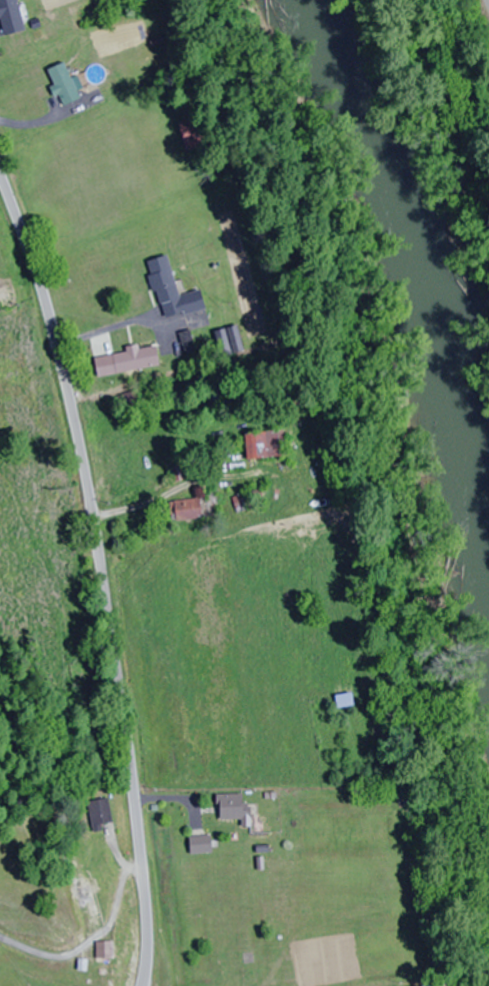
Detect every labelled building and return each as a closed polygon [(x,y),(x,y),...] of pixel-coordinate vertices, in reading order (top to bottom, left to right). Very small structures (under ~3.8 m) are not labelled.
[(3,19),(6,35),(25,31),(19,0),(0,0),(0,20),(3,19)] [(48,70),(64,107),(82,99),(66,63),(48,70)] [(202,136),(196,118),(179,124),(185,141),(202,136)] [(203,291),(179,297),(169,257),(149,262),(164,321),(207,310),(203,291)] [(161,367),(158,347),(140,350),(139,346),(127,348),(128,353),(96,358),(99,377),(161,367)] [(246,433),(248,460),(287,457),(285,430),(246,433)] [(236,494),(236,506),(263,506),(263,494),(236,494)] [(205,518),(202,499),(170,503),(173,522),(205,518)] [(244,821),(244,827),(252,828),(252,804),(244,804),(244,795),(220,795),(220,821),(244,821)] [(114,825),(109,799),(89,804),(95,833),(105,831),(104,827),(114,825)] [(213,838),(192,838),(192,855),(213,855),(213,838)] [(100,892),(97,878),(76,884),(80,902),(89,900),(93,916),(99,915),(94,894),(100,892)] [(114,959),(114,942),(98,942),(98,959),(114,959)]
